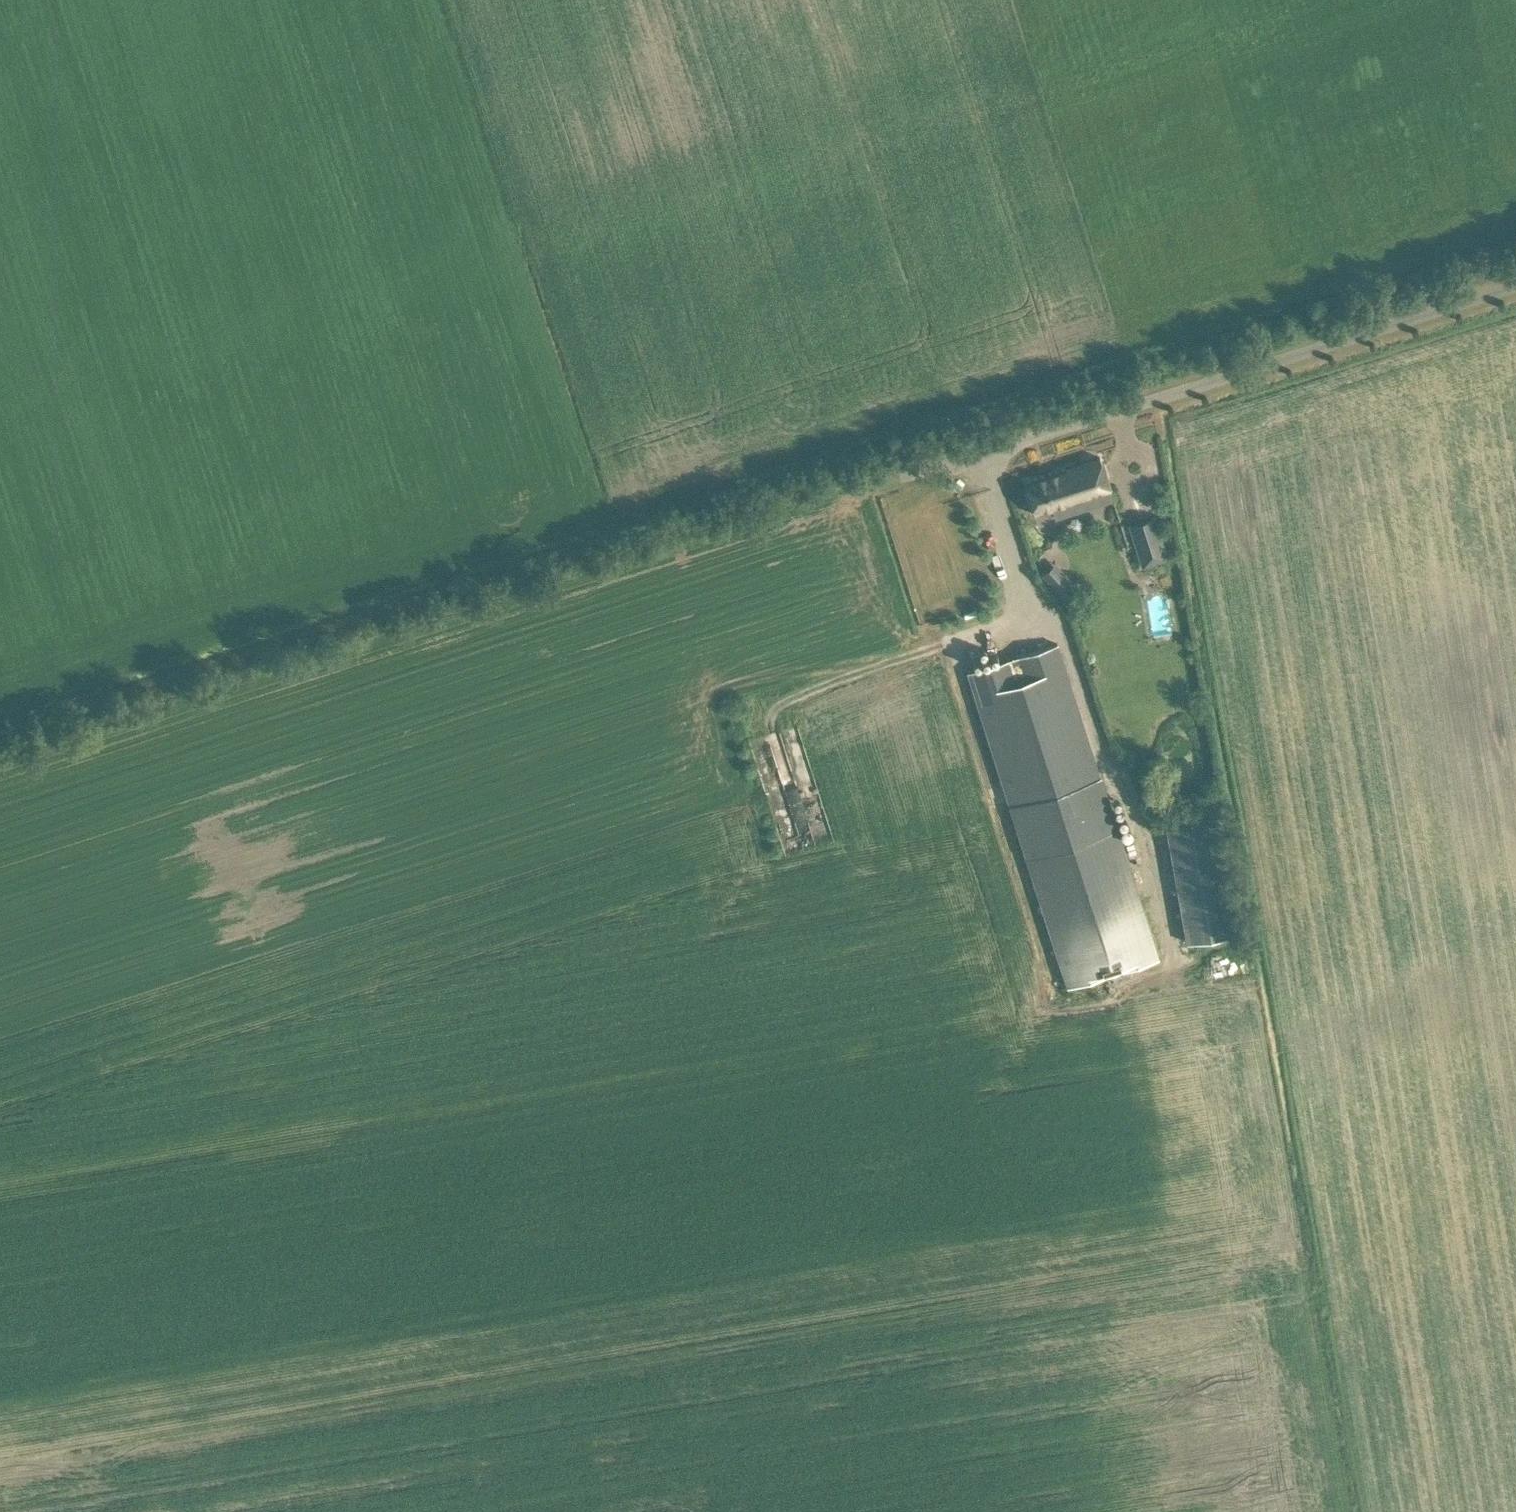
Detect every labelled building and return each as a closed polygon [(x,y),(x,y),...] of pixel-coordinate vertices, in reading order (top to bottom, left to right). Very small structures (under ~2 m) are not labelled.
[(1056,517),(1113,499),(1100,456),(1024,480),(1034,513),(1053,507),(1056,517)] [(1135,540),(1136,542),(1143,565),(1167,557),(1159,533),(1135,540)] [(1055,563),(1043,573),(1064,597),(1076,586),(1055,563)] [(1160,956),(1109,797),(1106,798),(1057,643),(968,671),(1068,985),(1160,956)] [(1213,816),(1167,824),(1188,942),(1234,934),(1213,816)]
